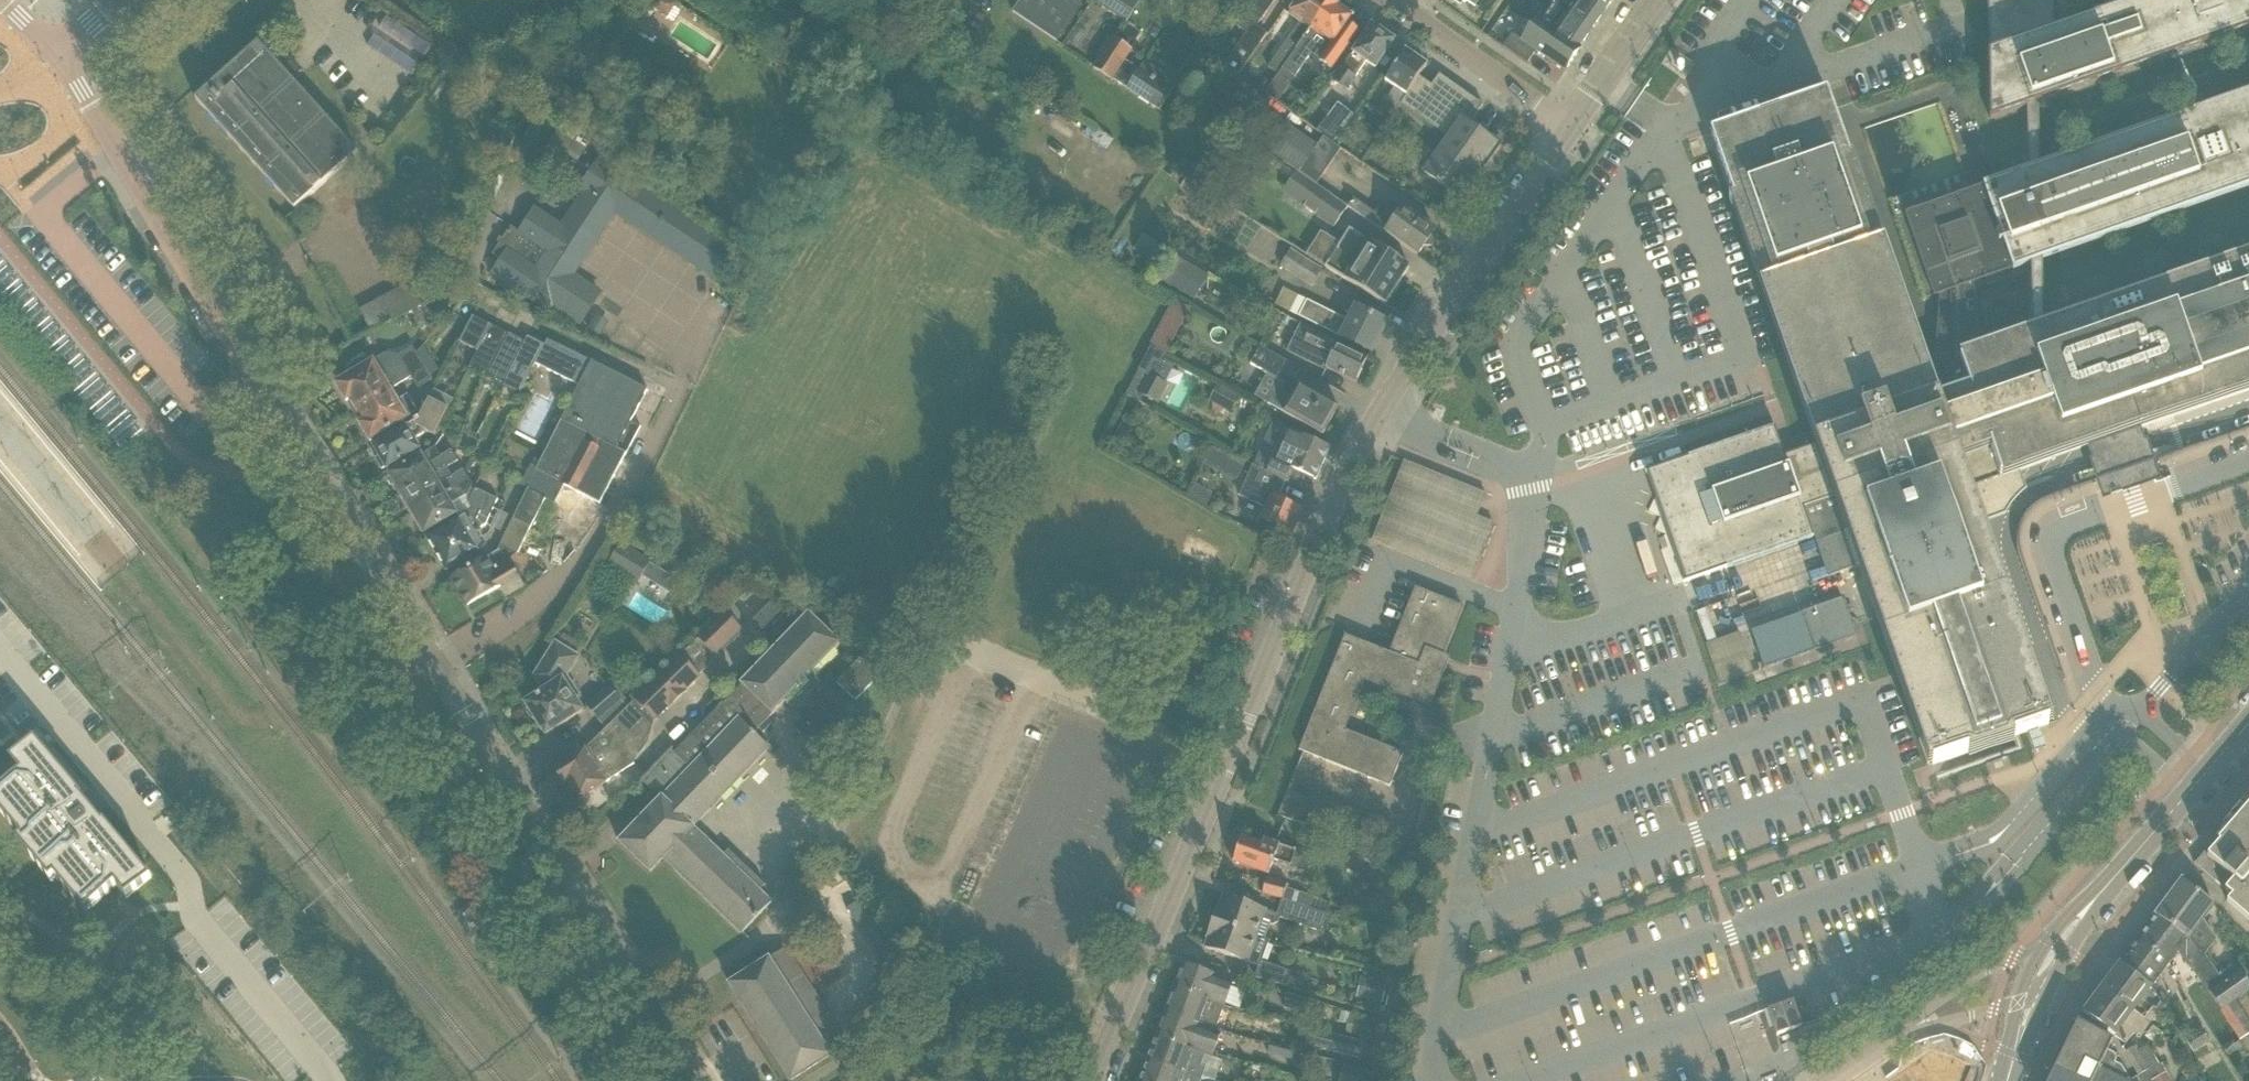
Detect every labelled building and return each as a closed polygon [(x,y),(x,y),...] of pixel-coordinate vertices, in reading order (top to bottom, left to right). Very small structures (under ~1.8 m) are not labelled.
[(650,6),(667,18),(676,4),(670,0),(655,0),(650,6)] [(1013,11),(1057,41),(1081,5),(1074,0),(1020,0),(1013,11)] [(1093,1),(1124,21),(1139,0),(1093,0),(1093,1)] [(1249,11),(1238,27),(1246,33),(1223,67),(1237,77),(1267,34),(1255,26),(1261,19),(1262,19),(1275,0),(1256,0),(1249,11)] [(1268,67),(1279,75),(1283,68),(1285,69),(1330,0),(1298,0),(1288,14),(1300,23),(1268,67)] [(1331,0),(1330,0),(1285,69),(1295,76),(1305,62),(1322,37),(1331,43),(1319,60),(1332,69),(1358,30),(1347,22),(1352,15),(1331,0)] [(1527,0),(1512,0),(1511,3),(1521,9),(1527,0)] [(1554,5),(1591,30),(1603,12),(1586,0),(1557,0),(1554,5)] [(1603,12),(1612,0),(1586,0),(1603,12)] [(1990,119),(2027,106),(2028,169),(2039,166),(2038,102),(2248,28),(2248,0),(2136,0),(2117,7),(2117,0),(2103,0),(2103,12),(2064,26),(2063,0),(1987,0),(1990,119)] [(1542,22),(1541,23),(1578,49),(1578,48),(1591,30),(1554,5),(1542,22)] [(1512,33),(1503,47),(1527,64),(1536,51),(1564,71),(1580,49),(1578,48),(1578,49),(1541,23),(1542,22),(1538,19),(1523,41),(1512,33)] [(1366,61),(1375,67),(1394,40),(1372,25),(1354,52),(1353,51),(1333,79),(1347,88),(1366,61)] [(1139,70),(1125,60),(1131,50),(1113,38),(1093,68),(1112,80),(1113,78),(1127,88),(1139,70)] [(295,209),(358,152),(259,42),(195,99),(295,209)] [(1374,111),(1375,112),(1368,123),(1381,132),(1426,65),(1405,51),(1384,81),(1393,87),(1386,97),(1385,96),(1374,111)] [(1172,91),(1139,70),(1127,88),(1160,110),(1172,91)] [(1482,104),(1439,74),(1412,112),(1448,137),(1424,172),(1458,197),(1495,143),(1468,124),(1482,104)] [(1316,147),(1262,107),(1269,96),(1239,75),(1225,95),(1227,97),(1216,114),(1269,151),(1299,172),(1316,147)] [(1259,80),(1256,85),(1264,91),(1270,83),(1265,79),(1259,80)] [(1645,471),(1645,473),(1647,472),(1653,470),(1656,477),(1657,482),(1674,531),(1669,533),(1667,534),(1664,535),(1668,547),(1662,549),(1661,550),(1673,585),(1683,582),(1684,582),(1721,569),(1813,537),(1838,528),(1843,542),(1849,540),(1853,550),(1857,549),(1863,565),(1863,566),(1881,617),(1888,638),(1901,675),(1905,686),(1932,764),(2013,736),(2014,735),(2019,734),(2026,731),(2048,723),(1954,455),(1989,443),(2000,474),(1973,484),(1985,520),(1988,519),(2005,513),(2008,507),(2012,501),(2016,497),(2021,492),(2026,488),(2025,484),(2019,468),(2086,444),(2092,461),(2093,466),(2097,477),(2098,479),(2109,509),(2161,491),(2150,461),(2151,460),(2150,459),(2146,448),(2144,442),(2139,426),(2175,413),(2248,387),(2248,257),(2043,329),(2032,333),(1978,352),(1959,358),(1970,390),(1954,395),(1936,402),(1924,370),(1851,162),(1855,160),(1853,153),(1849,155),(1827,92),(1827,91),(1814,95),(1711,131),(1711,132),(1717,151),(1723,166),(1733,195),(1729,197),(1731,204),(1736,202),(1788,350),(1820,442),(1815,444),(1792,452),(1785,455),(1775,426),(1697,453),(1687,456),(1645,471)] [(1905,213),(1934,295),(1935,297),(1939,295),(1935,353),(1943,364),(1954,395),(1970,390),(1959,358),(1978,352),(1974,283),(2013,269),(2018,268),(2030,263),(2032,333),(2043,329),(2041,260),(2248,187),(2248,92),(2039,166),(2028,169),(1995,181),(1971,190),(1969,190),(1905,213)] [(1330,114),(1317,131),(1324,137),(1333,143),(1345,126),(1330,114)] [(556,131),(544,150),(571,169),(584,149),(556,131)] [(1214,148),(1203,164),(1220,175),(1231,158),(1214,148)] [(718,279),(737,249),(601,160),(581,189),(585,192),(614,211),(718,279)] [(1349,208),(1347,206),(1311,181),(1296,201),(1335,228),(1349,208)] [(535,209),(520,232),(511,226),(492,254),(502,260),(493,274),(549,311),(553,305),(573,275),(614,211),(585,192),(562,227),(535,209)] [(1347,206),(1349,208),(1417,255),(1424,245),(1430,246),(1435,239),(1433,233),(1434,230),(1404,208),(1401,212),(1384,200),(1375,212),(1354,197),(1347,206)] [(1349,228),(1328,261),(1324,267),(1385,305),(1409,266),(1349,228)] [(1133,250),(1148,259),(1158,243),(1142,234),(1133,250)] [(1169,250),(1159,243),(1138,278),(1144,282),(1149,273),(1194,300),(1208,274),(1168,251),(1169,250)] [(1291,248),(1280,266),(1311,286),(1322,268),(1291,248)] [(427,275),(410,284),(419,303),(437,293),(427,275)] [(599,293),(573,275),(553,305),(580,322),(599,293)] [(432,318),(451,308),(443,293),(424,303),(432,318)] [(1298,296),(1290,312),(1298,316),(1333,333),(1341,337),(1370,352),(1386,321),(1356,307),(1349,322),(1341,318),(1306,300),(1298,296)] [(477,350),(490,325),(473,317),(460,342),(477,350)] [(1368,357),(1318,333),(1310,329),(1310,328),(1300,323),(1286,352),(1326,372),(1328,368),(1356,382),(1368,357)] [(490,325),(477,350),(478,351),(469,368),(486,377),(508,334),(490,325)] [(1231,332),(1224,344),(1236,351),(1242,339),(1231,332)] [(508,334),(486,377),(502,385),(519,352),(524,342),(508,334)] [(547,338),(536,360),(537,361),(535,364),(577,385),(576,386),(578,386),(591,361),(547,338)] [(1138,370),(1125,394),(1140,402),(1144,396),(1155,402),(1165,383),(1174,365),(1163,359),(1165,354),(1151,346),(1138,370)] [(1296,366),(1288,361),(1261,346),(1251,362),(1278,377),(1286,382),(1281,391),(1276,389),(1268,403),(1283,412),(1322,435),(1338,407),(1289,379),(1296,366)] [(373,361),(373,362),(336,384),(346,401),(350,398),(357,410),(390,390),(412,376),(412,377),(425,369),(416,354),(417,353),(413,348),(399,357),(399,355),(385,353),(373,361)] [(519,352),(502,385),(503,385),(503,386),(520,395),(535,364),(537,361),(536,360),(519,352)] [(100,375),(83,353),(59,370),(119,450),(147,429),(104,371),(100,375)] [(527,488),(513,517),(531,526),(545,498),(554,503),(564,485),(600,504),(626,453),(640,426),(631,421),(647,389),(591,361),(578,386),(536,468),(537,468),(527,488)] [(425,369),(412,377),(419,387),(431,380),(425,369)] [(1240,396),(1218,384),(1209,400),(1231,412),(1240,396)] [(390,390),(357,410),(364,421),(360,424),(370,441),(407,418),(406,417),(416,411),(407,396),(397,402),(390,390)] [(419,418),(373,445),(374,447),(378,453),(379,456),(375,458),(382,469),(386,467),(387,469),(421,449),(415,438),(425,433),(433,437),(439,425),(447,408),(429,399),(428,400),(419,418)] [(451,410),(447,408),(439,425),(446,428),(451,410)] [(1259,454),(1254,463),(1285,480),(1285,481),(1288,482),(1308,491),(1314,479),(1315,479),(1330,447),(1300,434),(1299,435),(1273,423),(1259,454)] [(391,476),(389,477),(394,485),(396,484),(401,492),(401,493),(433,474),(434,475),(447,467),(458,460),(452,450),(441,456),(435,446),(421,454),(390,473),(391,476)] [(1213,450),(1207,461),(1225,471),(1231,460),(1233,457),(1215,447),(1213,450)] [(1486,494),(1484,493),(1403,460),(1372,539),(1471,579),(1493,523),(1477,516),(1486,494)] [(1285,480),(1254,463),(1253,462),(1238,495),(1266,507),(1260,519),(1291,533),(1302,509),(1286,502),(1288,498),(1279,494),(1285,481),(1285,480)] [(530,465),(520,485),(527,488),(537,468),(536,468),(530,465)] [(403,495),(401,496),(406,504),(407,503),(412,512),(413,513),(469,479),(463,469),(453,476),(447,467),(434,475),(433,474),(401,493),(403,495)] [(469,479),(413,513),(413,514),(419,522),(417,523),(422,531),(423,530),(425,533),(455,515),(457,514),(451,504),(467,494),(471,487),(472,484),(469,479)] [(467,515),(461,519),(460,517),(427,537),(446,569),(479,550),(483,545),(474,529),(485,524),(497,499),(475,489),(469,503),(474,510),(466,514),(467,515)] [(513,517),(498,550),(499,551),(452,579),(468,605),(500,586),(506,595),(523,585),(508,561),(518,552),(531,526),(513,517)] [(650,563),(620,544),(608,563),(638,582),(650,563)] [(1345,730),(1366,672),(1426,696),(1436,671),(1431,669),(1437,653),(1442,655),(1462,605),(1416,587),(1390,653),(1345,634),(1299,750),(1390,786),(1403,753),(1345,730)] [(777,598),(753,621),(765,634),(789,611),(777,598)] [(1842,598),(1802,612),(1815,651),(1856,637),(1842,598)] [(713,654),(714,654),(715,656),(742,629),(741,627),(743,625),(740,613),(733,604),(698,638),(713,654)] [(641,780),(661,799),(619,842),(650,872),(664,857),(742,933),(771,903),(759,891),(765,885),(728,850),(722,856),(693,827),(769,748),(758,737),(771,723),(767,719),(839,645),(807,616),(723,704),(722,703),(674,753),(670,749),(641,780)] [(1752,673),(1738,632),(1704,643),(1718,685),(1752,673)] [(558,672),(571,652),(555,642),(535,676),(544,691),(525,703),(527,706),(526,711),(531,719),(536,720),(546,734),(583,710),(558,672)] [(872,646),(836,683),(855,702),(891,664),(872,646)] [(585,749),(554,769),(575,802),(594,790),(634,763),(633,760),(623,749),(653,722),(701,676),(700,674),(696,670),(681,655),(631,704),(605,729),(585,749)] [(622,701),(610,686),(587,706),(599,721),(622,701)] [(830,690),(794,727),(832,763),(859,735),(841,718),(850,709),(830,690)] [(0,790),(0,796),(7,804),(0,810),(0,811),(21,836),(23,835),(37,850),(30,856),(51,880),(55,877),(75,901),(82,895),(92,906),(116,886),(127,899),(134,893),(152,878),(105,822),(103,823),(81,796),(82,795),(35,739),(15,756),(11,760),(21,772),(0,790)] [(1379,818),(1287,792),(1277,816),(1370,843),(1379,818)] [(2207,856),(2198,866),(2231,895),(2226,901),(2248,921),(2248,793),(2221,826),(2224,828),(2215,839),(2219,842),(2207,856)] [(1296,850),(1263,838),(1262,844),(1242,837),(1233,862),(1269,874),(1273,861),(1290,867),(1291,864),(1305,869),(1310,855),(1296,850)] [(1399,849),(1396,859),(1415,864),(1418,855),(1399,849)] [(1330,903),(1284,887),(1285,884),(1264,878),(1260,892),(1280,898),(1281,898),(1326,914),(1330,903)] [(2200,950),(2202,954),(2214,938),(2197,925),(2202,918),(2213,904),(2181,880),(2155,914),(2187,938),(2188,937),(2200,950)] [(1218,904),(1212,920),(1256,936),(1265,939),(1270,923),(1272,924),(1277,922),(1279,917),(1320,931),(1326,914),(1281,898),(1276,913),(1266,910),(1266,909),(1224,894),(1220,904),(1218,904)] [(2155,914),(2137,939),(2169,962),(2179,949),(2186,959),(2205,986),(2218,977),(2200,950),(2188,937),(2187,938),(2155,914)] [(1256,936),(1212,920),(1206,937),(1208,937),(1205,947),(1247,962),(1253,964),(1256,955),(1250,953),(1256,936)] [(1396,929),(1393,948),(1405,950),(1408,931),(1396,929)] [(2169,962),(2137,939),(2119,963),(2151,987),(2169,962)] [(785,948),(769,958),(729,984),(791,1080),(847,1045),(785,948)] [(1260,960),(1254,977),(1286,986),(1291,972),(1260,960)] [(1224,1005),(1228,994),(1233,981),(1183,963),(1174,987),(1207,1000),(1224,1005)] [(2119,963),(2101,987),(2082,1012),(2125,1043),(2132,1033),(2139,1038),(2159,1012),(2157,1011),(2161,1005),(2150,988),(2151,987),(2119,963)] [(2210,993),(2241,1039),(2248,1033),(2248,1022),(2234,1000),(2248,990),(2248,984),(2241,972),(2210,993)] [(1381,1002),(1385,982),(1362,976),(1357,997),(1381,1002)] [(1207,1000),(1174,987),(1164,1013),(1215,1032),(1220,1018),(1203,1012),(1207,1000)] [(868,992),(857,999),(865,1011),(876,1004),(868,992)] [(1287,993),(1283,1007),(1322,1019),(1326,1005),(1287,993)] [(1341,1011),(1338,1021),(1347,1023),(1349,1013),(1341,1011)] [(1215,1032),(1164,1013),(1156,1037),(1205,1055),(1211,1057),(1220,1033),(1215,1032)] [(1358,1017),(1354,1035),(1370,1038),(1374,1021),(1358,1017)] [(2121,1065),(2115,1062),(2116,1058),(2114,1053),(2107,1050),(2112,1040),(2077,1021),(2047,1080),(2131,1080),(2121,1065)] [(1298,1037),(1307,1040),(1308,1037),(1314,1039),(1312,1046),(1359,1060),(1363,1044),(1301,1026),(1298,1037)] [(2194,1051),(2209,1042),(2201,1028),(2185,1037),(2194,1051)] [(1146,1062),(1198,1080),(1200,1080),(1204,1071),(1200,1069),(1205,1055),(1156,1037),(1146,1062)] [(1270,1044),(1268,1054),(1293,1061),(1296,1050),(1270,1044)] [(2142,1080),(2171,1080),(2161,1064),(2159,1065),(2148,1045),(2139,1051),(2136,1045),(2124,1052),(2142,1080)] [(1967,1067),(1930,1051),(1908,1066),(1896,1075),(1889,1080),(1887,1080),(1961,1080),(1967,1067)] [(1146,1062),(1139,1080),(1198,1080),(1146,1062)] [(1343,1064),(1338,1080),(1372,1080),(1375,1072),(1343,1064)]
